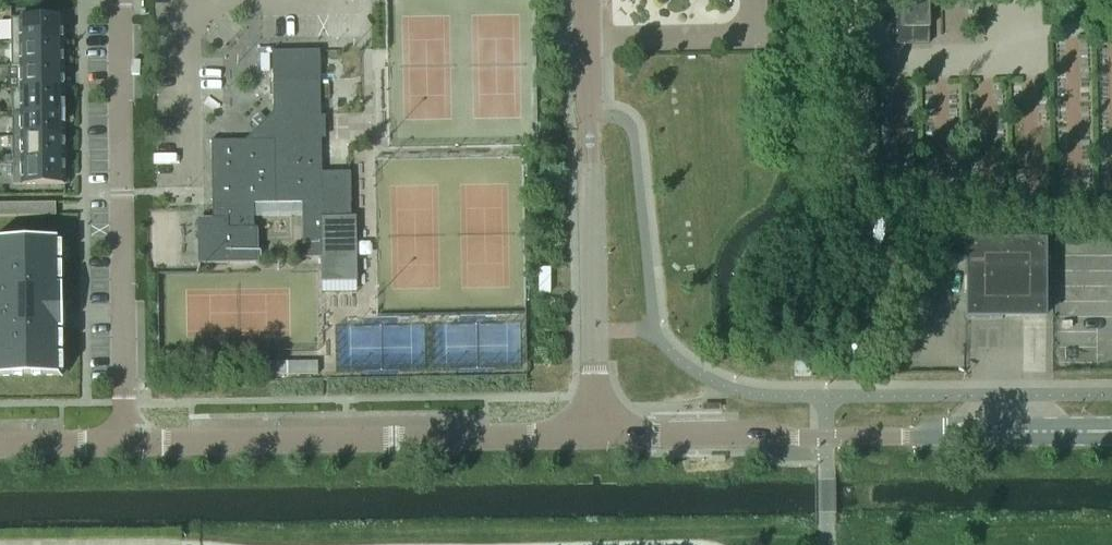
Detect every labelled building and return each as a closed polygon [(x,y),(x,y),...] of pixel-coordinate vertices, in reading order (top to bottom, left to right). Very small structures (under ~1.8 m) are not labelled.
[(894,3),(894,4),(895,12),(895,20),(895,45),(912,45),(928,44),(928,28),(929,28),(929,12),(928,3),(928,2),(928,0),(903,0),(903,3),(894,3)] [(20,19),(10,19),(11,43),(63,43),(62,18),(37,19),(37,14),(20,14),(20,19)] [(63,43),(11,43),(11,67),(63,66),(63,43)] [(320,115),(320,112),(320,101),(320,82),(319,52),(272,52),(272,82),(273,113),(265,121),(259,115),(251,121),(258,128),(245,142),(210,142),(211,192),(273,191),(274,191),(274,176),(321,175),(321,174),(321,158),(320,135),(325,135),(324,117),(320,117),(320,115)] [(63,66),(11,67),(11,68),(19,68),(19,90),(11,90),(11,91),(63,90),(63,66)] [(63,90),(11,91),(11,114),(63,113),(63,90)] [(63,113),(11,114),(12,138),(64,137),(63,113)] [(64,137),(12,138),(12,161),(64,161),(64,137)] [(64,161),(12,161),(12,162),(20,162),(20,186),(64,185),(64,161)] [(274,191),(273,191),(273,205),(301,204),(302,259),(320,259),(320,273),(321,293),(356,293),(356,273),(355,228),(351,228),(350,173),(321,174),(321,175),(274,176),(274,191)] [(211,230),(196,231),(197,265),(199,265),(257,264),(256,230),(256,218),(256,205),(273,205),(273,191),(211,192),(211,210),(211,230)] [(0,204),(0,217),(9,217),(9,204),(0,204)] [(18,204),(9,204),(9,217),(18,217),(18,204)] [(27,204),(18,204),(18,217),(28,217),(27,204)] [(37,204),(27,204),(28,217),(37,217),(37,204)] [(46,204),(37,204),(37,217),(46,217),(46,204)] [(55,204),(46,204),(46,217),(55,217),(55,204)] [(1046,241),(965,241),(965,320),(1002,320),(1002,319),(1046,319),(1046,241)] [(0,243),(0,377),(60,376),(59,243),(0,243)] [(550,269),(539,269),(539,293),(549,293),(550,269)] [(317,362),(271,363),(272,376),(317,375),(317,362)]
